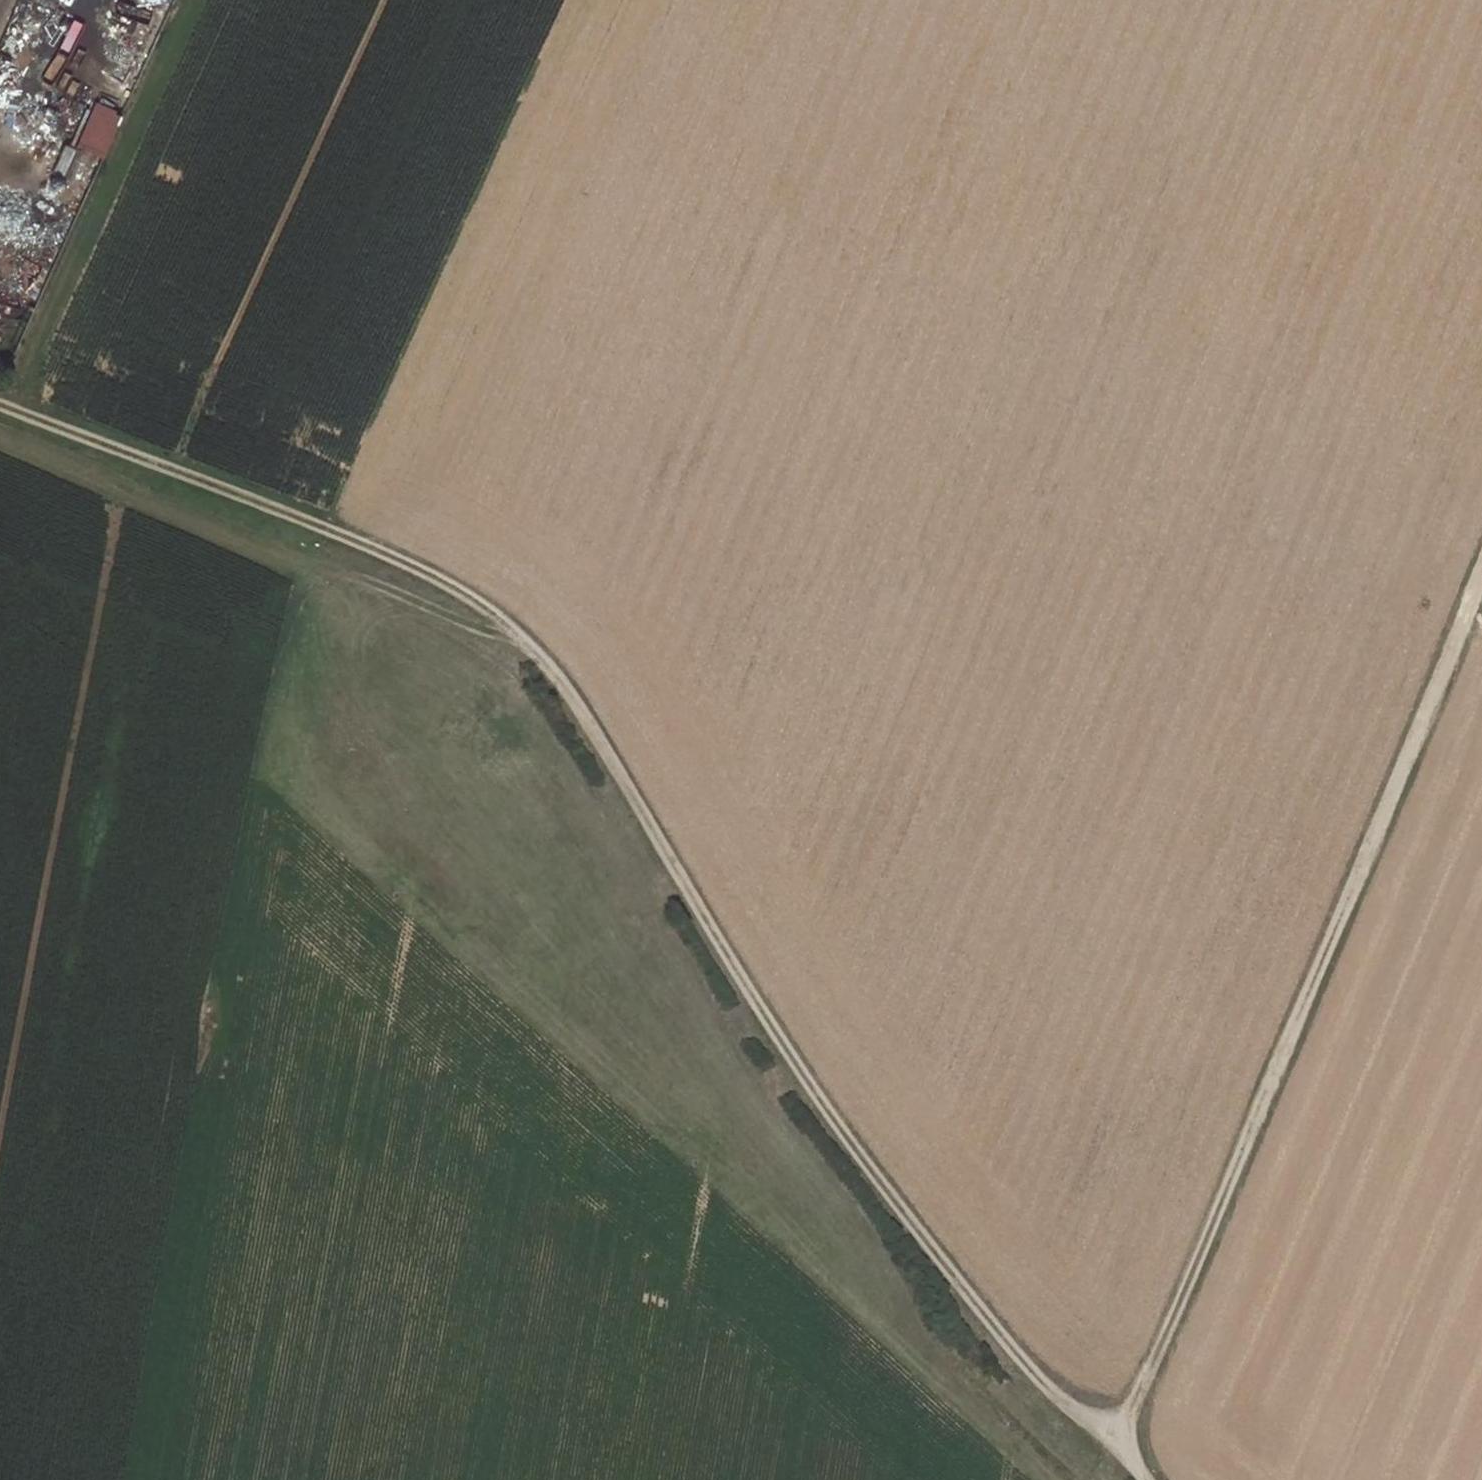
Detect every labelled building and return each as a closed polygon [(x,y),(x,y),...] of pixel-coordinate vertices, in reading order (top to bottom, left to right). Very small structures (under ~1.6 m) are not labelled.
[(93,103),(71,144),(97,159),(119,117),(93,103)]
